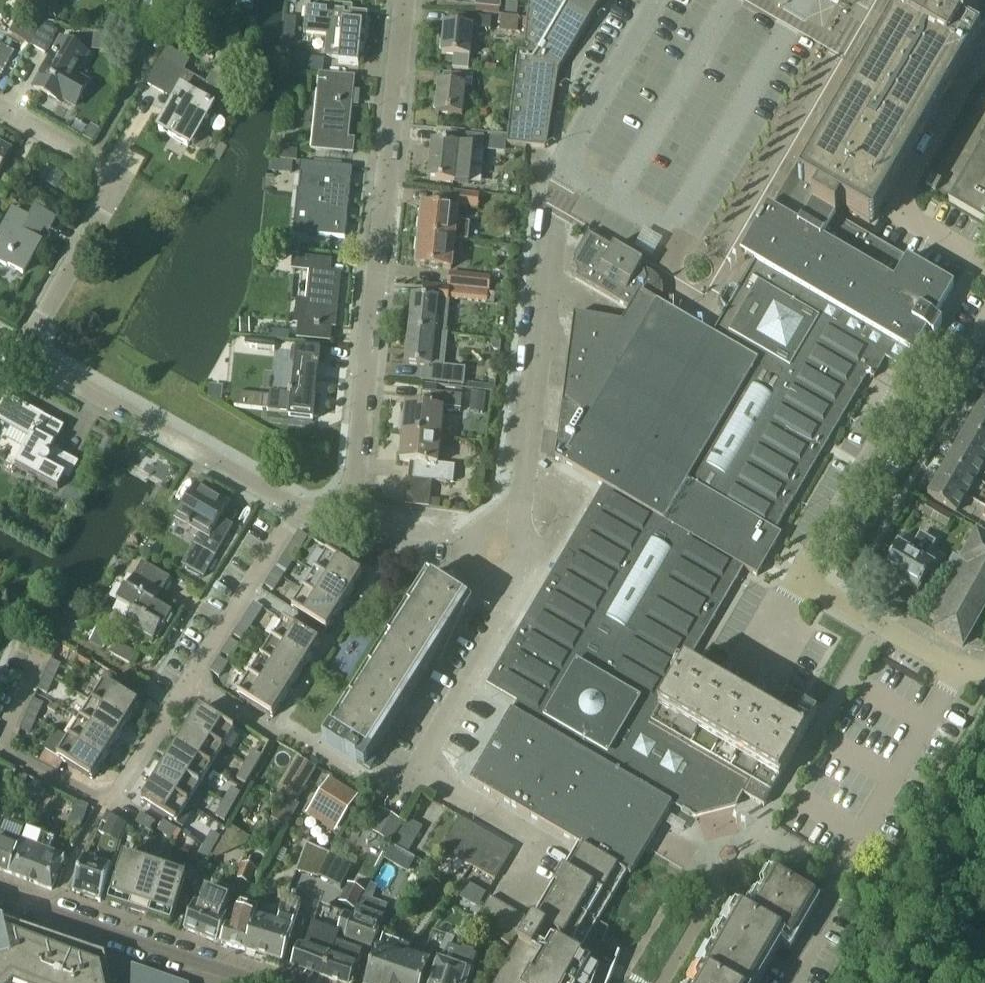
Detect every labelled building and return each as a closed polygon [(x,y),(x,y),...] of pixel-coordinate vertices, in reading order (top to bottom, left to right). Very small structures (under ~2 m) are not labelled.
[(154,21),(169,22),(171,0),(155,0),(154,21)] [(475,8),(476,8),(476,11),(498,13),(499,9),(500,9),(501,0),(476,0),(475,8)] [(517,60),(507,142),(507,143),(508,144),(509,145),(510,145),(544,149),(545,149),(546,148),(546,147),(558,71),(603,0),(530,0),(524,46),(525,47),(529,49),(526,53),(519,53),(517,54),(517,60)] [(802,185),(803,185),(818,195),(813,204),(835,217),(841,208),(870,225),(960,70),(983,30),(984,27),(984,0),(898,0),(894,8),(901,12),(802,185)] [(519,3),(507,2),(505,14),(518,16),(519,3)] [(303,34),(327,37),(325,58),(338,59),(338,63),(358,65),(358,61),(362,62),(368,14),(306,7),(303,34)] [(453,56),(452,70),(468,71),(469,58),(471,59),(473,30),(491,31),(492,19),(456,16),(455,26),(444,25),(441,55),(453,56)] [(502,33),(515,35),(517,17),(503,16),(502,33)] [(30,46),(30,47),(45,55),(57,33),(43,24),(39,31),(30,46)] [(20,40),(30,46),(39,31),(28,25),(20,40)] [(62,38),(33,88),(60,103),(62,100),(76,109),(91,83),(76,75),(88,54),(62,38)] [(15,54),(2,47),(0,49),(0,80),(15,54)] [(168,51),(148,87),(175,102),(159,132),(188,148),(190,145),(195,147),(203,133),(198,130),(209,111),(210,111),(211,112),(213,109),(212,108),(214,104),(218,106),(229,86),(213,77),(207,87),(183,73),(189,63),(168,51)] [(324,73),(325,60),(310,58),(309,71),(324,73)] [(311,151),(329,153),(353,155),(354,140),(348,140),(353,95),(355,78),(319,75),(311,151)] [(473,77),(451,75),(450,85),(439,84),(436,113),(463,116),(466,88),(472,89),(473,77)] [(432,144),(428,181),(470,186),(474,148),(483,149),(484,138),(446,134),(445,145),(432,144)] [(507,137),(494,136),(493,150),(505,151),(507,137)] [(950,203),(949,203),(984,224),(984,142),(950,203)] [(10,151),(0,145),(0,169),(10,151)] [(282,149),(280,159),(296,161),(297,151),(282,149)] [(277,163),(270,162),(269,173),(276,174),(277,163)] [(344,239),(351,169),(306,164),(305,176),(300,176),(299,191),(297,191),(295,213),(306,215),(304,236),(318,238),(318,236),(344,239)] [(935,191),(941,180),(931,174),(925,185),(928,186),(934,190),(935,191)] [(470,782),(578,845),(533,923),(498,982),(609,982),(611,977),(616,964),(619,955),(610,950),(602,945),(605,937),(605,936),(607,930),(598,924),(626,876),(629,878),(645,850),(651,841),(660,825),(672,805),(695,819),(713,814),(737,807),(743,795),(764,807),(805,736),(817,716),(805,710),(794,729),(793,729),(787,725),(778,720),(772,716),(758,708),(752,705),(738,697),(732,693),(718,685),(712,681),(699,673),(692,670),(686,666),(743,569),(757,577),(762,568),(766,562),(782,536),(775,531),(823,450),(828,443),(861,385),(867,375),(873,378),(874,377),(875,376),(878,370),(879,369),(883,363),(883,362),(883,361),(886,357),(882,355),(884,352),(884,351),(885,350),(886,348),(889,344),(889,343),(889,342),(890,341),(897,346),(900,347),(901,348),(905,350),(906,351),(907,351),(908,352),(913,355),(926,334),(926,333),(926,332),(929,333),(930,334),(934,336),(942,322),(936,319),(955,286),(835,217),(813,204),(818,195),(803,185),(784,216),(784,217),(781,216),(768,208),(741,255),(754,262),(737,292),(735,292),(734,291),(732,291),(730,291),(728,292),(727,292),(725,293),(724,295),(723,296),(722,298),(722,299),(722,301),(722,303),(722,305),(723,306),(724,308),(725,309),(726,310),(712,335),(660,305),(640,293),(630,310),(628,312),(622,323),(574,315),(570,345),(570,346),(565,387),(564,392),(556,455),(555,459),(602,486),(516,633),(486,685),(516,703),(512,711),(511,711),(470,782)] [(478,209),(479,196),(458,193),(457,207),(478,209)] [(13,209),(0,230),(0,239),(3,240),(0,245),(0,248),(1,249),(0,251),(0,264),(7,268),(8,266),(22,275),(40,243),(35,240),(42,228),(47,231),(54,219),(34,207),(28,218),(13,209)] [(422,207),(419,237),(456,241),(456,240),(468,241),(470,223),(458,222),(459,211),(422,207)] [(576,277),(619,304),(630,310),(640,293),(647,281),(644,272),(639,270),(643,263),(613,246),(612,248),(588,234),(573,259),(575,262),(572,265),(576,268),(578,275),(576,277)] [(415,266),(452,270),(456,241),(419,237),(415,266)] [(293,258),(292,270),(302,271),(309,272),(306,301),(296,300),(294,324),(298,325),(297,340),(317,342),(318,327),(335,328),(340,274),(330,273),(331,261),(303,259),(293,258)] [(450,274),(448,288),(488,292),(489,279),(450,274)] [(413,298),(409,332),(435,334),(445,335),(448,306),(449,300),(487,304),(488,293),(488,292),(448,288),(425,285),(423,299),(413,298)] [(496,294),(488,293),(487,304),(494,305),(496,294)] [(240,334),(250,334),(249,319),(240,320),(240,334)] [(409,332),(406,365),(425,367),(425,371),(422,371),(421,382),(462,386),(464,371),(443,369),(447,335),(445,335),(435,334),(409,332)] [(276,341),(246,339),(245,345),(250,345),(250,346),(275,349),(276,341)] [(491,346),(494,351),(500,351),(501,342),(491,341),(491,346)] [(291,395),(270,392),(270,397),(268,412),(318,417),(320,398),(314,398),(317,367),(326,368),(327,354),(321,353),(321,351),(297,348),(296,350),(291,350),(290,364),(294,365),(291,395)] [(467,390),(494,392),(495,384),(490,383),(490,386),(467,384),(467,390)] [(210,387),(209,400),(222,401),(223,388),(210,387)] [(405,406),(402,436),(440,440),(443,411),(460,413),(462,396),(432,393),(431,409),(405,406)] [(483,414),(485,395),(472,393),(470,412),(483,414)] [(235,394),(234,408),(268,412),(270,397),(235,394)] [(6,397),(0,408),(0,423),(30,440),(15,467),(58,491),(70,469),(48,457),(64,428),(6,397)] [(984,418),(984,398),(976,412),(984,418)] [(984,439),(984,418),(976,412),(967,428),(984,439)] [(956,447),(984,464),(984,439),(967,428),(956,447)] [(414,464),(412,480),(453,484),(455,467),(437,465),(440,440),(402,436),(399,462),(414,464)] [(975,481),(984,465),(984,464),(956,447),(946,464),(975,481)] [(937,480),(966,498),(975,481),(946,464),(937,480)] [(928,496),(957,513),(966,498),(937,480),(928,496)] [(199,535),(193,545),(215,558),(229,533),(217,525),(229,505),(195,485),(175,521),(199,535)] [(440,501),(431,500),(430,508),(440,509),(440,501)] [(467,509),(472,511),(475,509),(475,503),(470,502),(466,505),(467,509)] [(922,513),(938,523),(946,528),(952,518),(944,513),(929,503),(922,513)] [(976,530),(960,559),(953,555),(947,566),(955,571),(928,619),(938,624),(934,631),(963,647),(984,607),(984,535),(976,530)] [(299,532),(290,546),(285,555),(293,560),(298,551),(307,537),(299,532)] [(944,560),(929,551),(934,543),(920,535),(916,543),(904,536),(883,572),(918,592),(932,568),(937,571),(944,560)] [(285,555),(276,568),(284,574),(293,560),(285,555)] [(315,574),(349,595),(361,576),(327,555),(315,574)] [(127,590),(125,588),(116,603),(132,612),(125,625),(153,642),(161,627),(164,629),(172,616),(158,608),(157,604),(170,580),(142,564),(127,590)] [(273,573),(264,587),(273,592),(282,578),(273,573)] [(304,592),(338,614),(349,595),(315,574),(304,592)] [(428,577),(326,738),(324,742),(365,768),(436,657),(437,657),(435,661),(439,663),(473,606),(470,603),(466,601),(433,580),(428,577)] [(292,610),(326,632),(338,614),(304,592),(292,610)] [(254,604),(245,617),(254,623),(262,609),(254,604)] [(242,622),(233,636),(241,642),(250,628),(242,622)] [(273,641),(307,663),(319,644),(284,622),(272,641),(273,641)] [(113,634),(99,626),(90,642),(104,650),(113,634)] [(230,641),(222,654),(230,660),(239,646),(230,641)] [(261,660),(295,681),(307,663),(273,641),(272,641),(261,659),(261,660)] [(130,665),(136,655),(115,643),(109,653),(130,665)] [(70,663),(77,668),(79,664),(88,669),(92,663),(77,653),(70,663)] [(219,659),(210,673),(219,678),(228,664),(219,659)] [(249,678),(284,700),(295,681),(261,660),(261,659),(249,678)] [(51,661),(44,676),(54,680),(61,666),(51,661)] [(44,676),(37,691),(47,695),(54,680),(44,676)] [(126,695),(132,686),(118,677),(112,686),(126,695)] [(272,718),(284,700),(249,678),(237,696),(272,718)] [(92,704),(126,725),(138,706),(103,684),(91,703),(92,704)] [(33,700),(26,715),(37,720),(43,705),(33,700)] [(80,721),(115,743),(126,725),(92,704),(91,703),(80,721)] [(187,729),(223,751),(235,733),(199,710),(187,729)] [(26,715),(19,730),(30,735),(37,720),(26,715)] [(95,756),(103,761),(115,743),(80,721),(69,740),(95,756)] [(176,747),(212,769),(223,751),(187,729),(176,747)] [(57,758),(91,780),(103,761),(95,756),(69,740),(57,758)] [(165,765),(200,788),(212,769),(176,747),(165,765)] [(252,752),(244,766),(253,770),(261,756),(252,752)] [(296,799),(311,767),(294,757),(277,790),(296,799)] [(153,784),(189,806),(200,788),(165,765),(153,784)] [(236,780),(245,785),(253,770),(244,766),(236,780)] [(22,791),(28,778),(17,773),(11,785),(22,791)] [(331,778),(310,812),(338,830),(359,796),(331,778)] [(177,825),(189,806),(153,784),(141,803),(177,825)] [(231,788),(223,803),(232,808),(240,794),(231,788)] [(85,817),(89,808),(77,803),(73,812),(85,817)] [(215,817),(224,822),(232,808),(223,803),(215,817)] [(384,811),(370,831),(390,845),(403,824),(384,811)] [(149,833),(155,823),(140,814),(134,823),(149,833)] [(456,858),(495,881),(513,850),(459,819),(439,853),(454,862),(456,858)] [(408,820),(393,846),(407,854),(422,828),(408,820)] [(9,875),(19,851),(22,842),(26,832),(27,830),(5,821),(0,836),(0,872),(9,875)] [(117,843),(125,827),(112,821),(104,837),(117,843)] [(177,830),(162,822),(157,832),(171,841),(177,830)] [(19,851),(9,875),(50,892),(63,859),(39,849),(44,837),(27,830),(26,832),(22,842),(19,851)] [(211,833),(202,847),(212,852),(221,838),(211,833)] [(202,847),(194,861),(204,866),(212,852),(202,847)] [(415,860),(393,847),(385,860),(407,874),(415,860)] [(123,857),(107,904),(129,911),(144,865),(123,857)] [(84,861),(75,885),(72,893),(99,902),(111,870),(84,861)] [(144,865),(129,911),(149,917),(165,871),(144,865)] [(243,865),(236,880),(250,886),(256,871),(243,865)] [(781,936),(790,941),(816,898),(776,874),(775,875),(766,869),(741,911),(729,904),(721,918),(724,920),(687,982),(753,982),(781,936)] [(165,871),(149,917),(170,925),(186,879),(165,871)] [(456,897),(467,903),(476,888),(465,882),(456,897)] [(194,905),(184,931),(216,944),(227,918),(221,916),(222,913),(224,914),(229,901),(205,891),(200,904),(201,904),(200,907),(194,905)] [(490,898),(473,925),(511,947),(525,923),(527,920),(490,898)] [(245,952),(245,953),(281,964),(294,923),(300,906),(284,900),(278,919),(279,920),(277,925),(255,918),(255,919),(257,919),(245,952)] [(226,927),(221,946),(245,953),(245,952),(257,919),(255,919),(255,918),(253,917),(255,911),(238,906),(236,913),(234,913),(230,928),(226,927)] [(357,910),(353,920),(320,908),(312,929),(304,950),(299,948),(292,968),(324,979),(335,945),(338,937),(345,940),(359,910),(357,910)] [(379,929),(383,918),(359,910),(345,940),(370,948),(379,929)] [(104,959),(0,924),(0,982),(109,982),(104,959)] [(324,979),(336,982),(350,982),(355,972),(361,954),(335,945),(324,979)] [(367,982),(395,982),(406,950),(400,947),(396,957),(378,951),(367,982)] [(395,982),(423,982),(429,964),(407,956),(409,951),(406,950),(395,982)] [(432,982),(468,982),(476,959),(473,958),(475,955),(463,951),(462,954),(450,950),(440,966),(439,965),(438,966),(432,982)] [(131,968),(131,982),(174,982),(131,968)]
